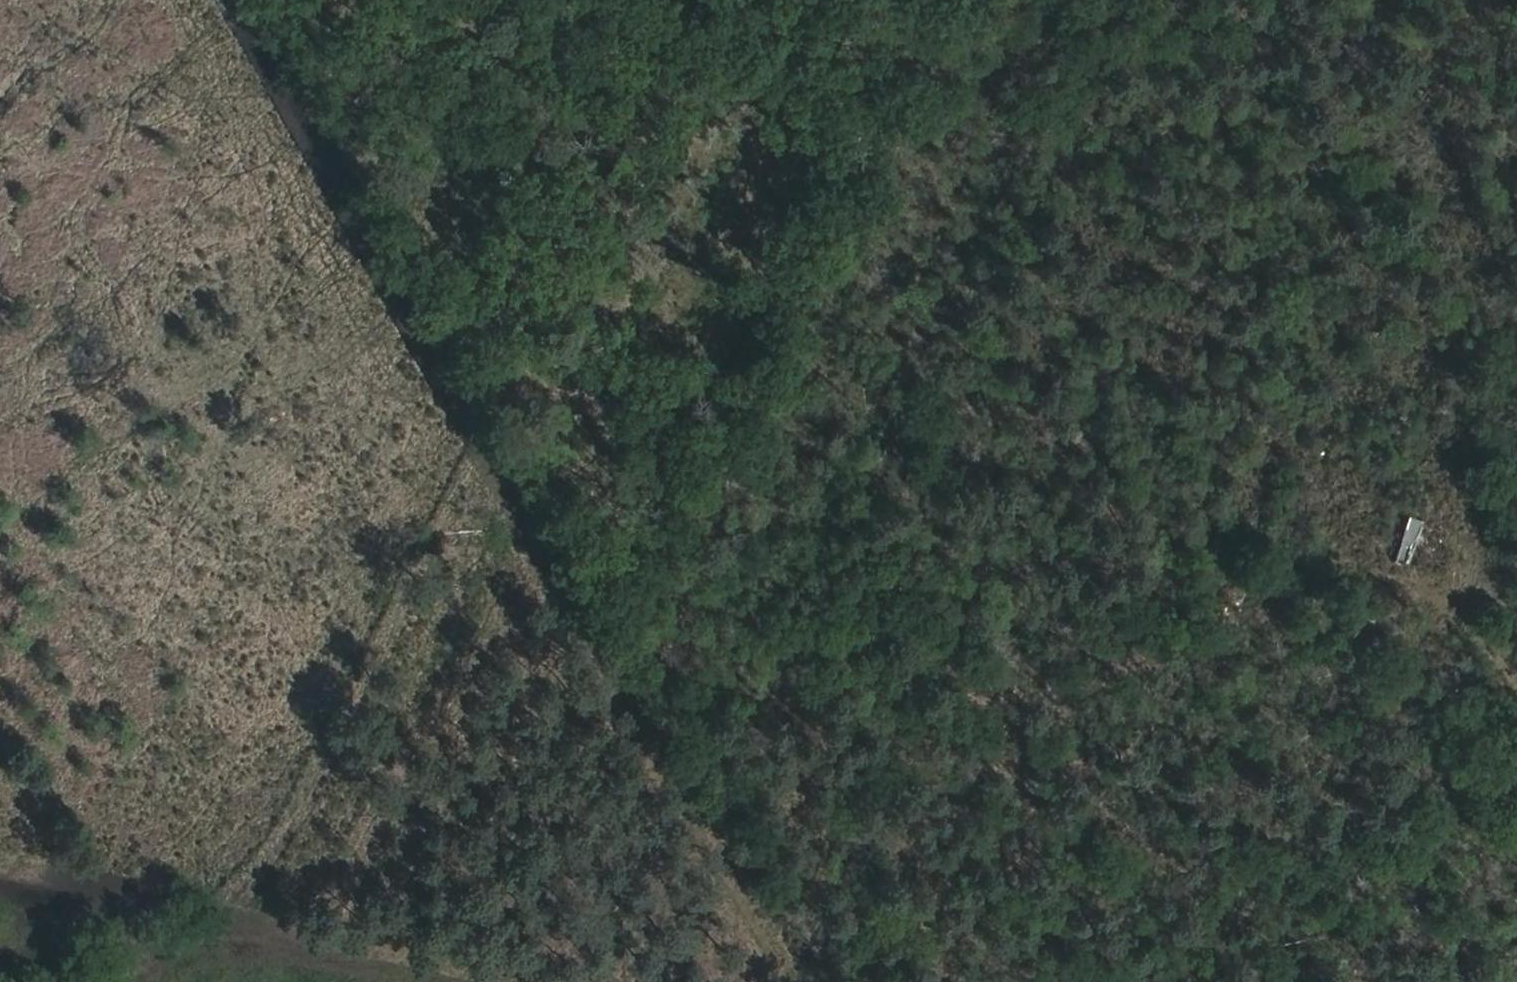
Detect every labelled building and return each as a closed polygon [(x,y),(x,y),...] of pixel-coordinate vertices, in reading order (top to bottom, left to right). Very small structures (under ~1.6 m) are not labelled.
[(1408,564),(1424,518),(1411,514),(1395,560),(1408,564)]
